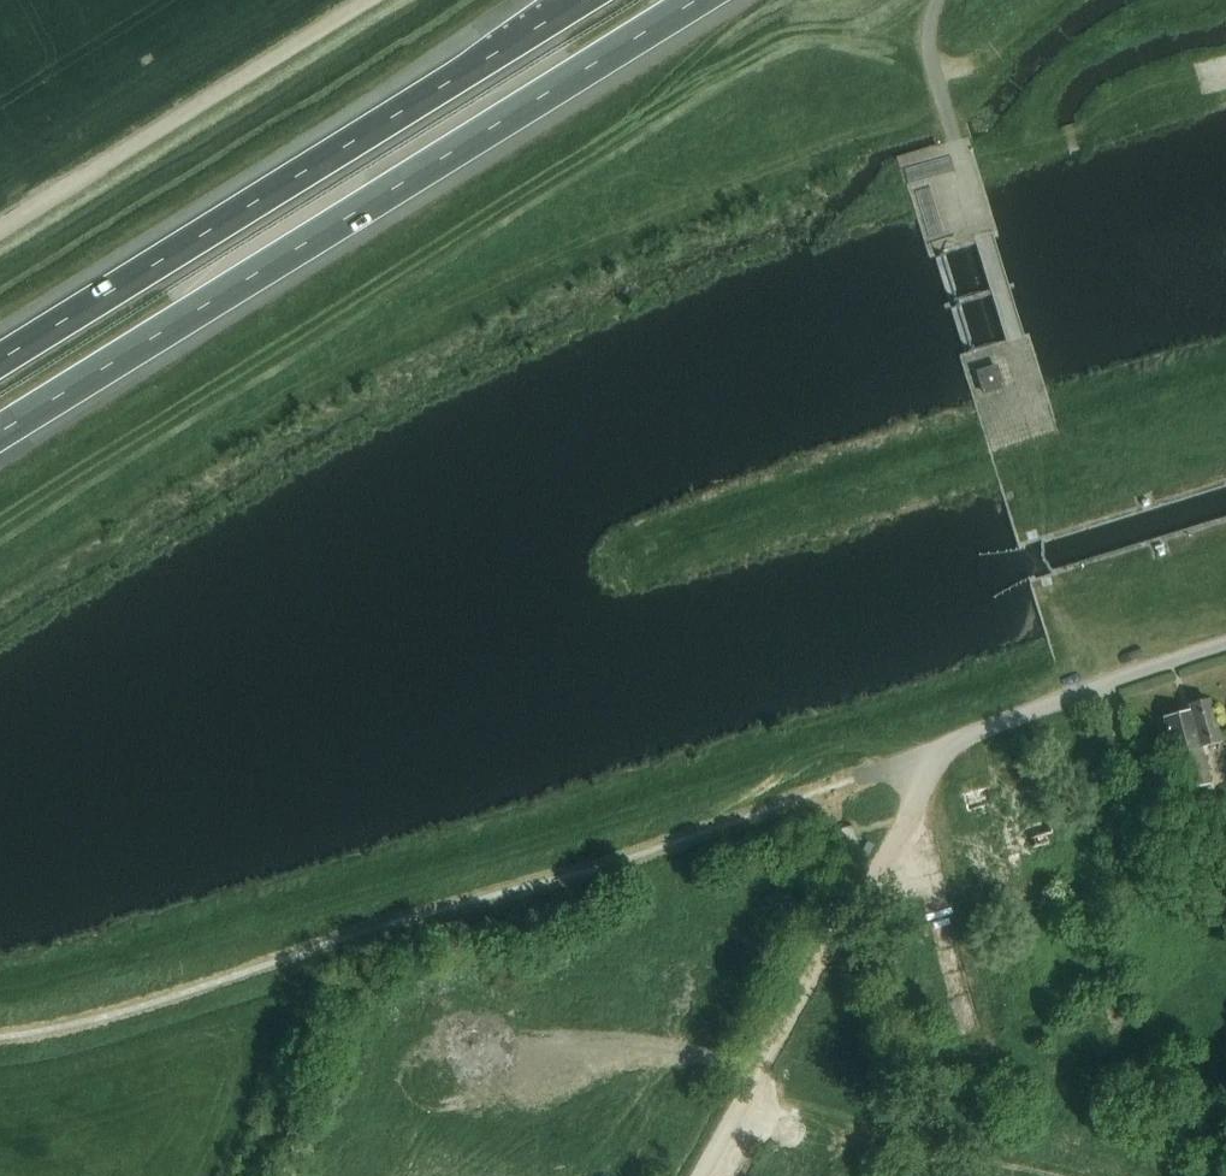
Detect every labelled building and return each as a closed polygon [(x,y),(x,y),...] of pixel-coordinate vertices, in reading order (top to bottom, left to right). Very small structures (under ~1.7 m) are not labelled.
[(930,236),(951,230),(936,179),(916,185),(930,236)] [(986,393),(1005,387),(999,366),(980,372),(986,393)] [(1192,712),(1170,718),(1187,781),(1212,774),(1204,744),(1221,739),(1210,701),(1190,707),(1192,712)] [(855,826),(838,831),(841,843),(858,838),(855,826)] [(976,1053),(972,1041),(951,1048),(954,1060),(976,1053)]
